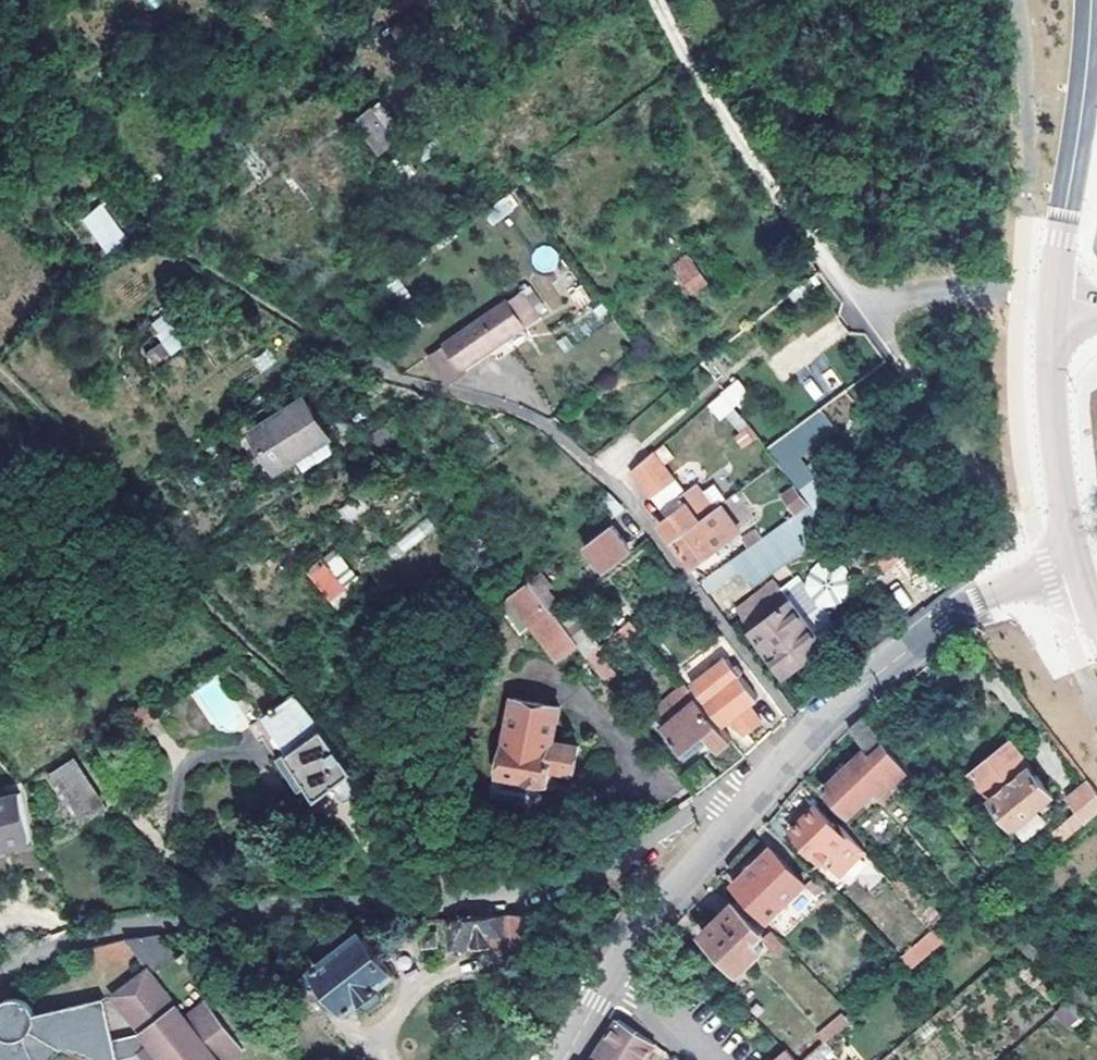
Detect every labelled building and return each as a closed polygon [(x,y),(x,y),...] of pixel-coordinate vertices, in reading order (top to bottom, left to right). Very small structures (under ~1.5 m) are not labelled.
[(354,125),(377,155),(392,144),(370,113),(354,125)] [(484,210),(490,223),(518,209),(512,196),(484,210)] [(80,219),(106,254),(127,239),(102,204),(80,219)] [(557,266),(551,246),(531,252),(537,272),(557,266)] [(689,257),(674,267),(686,285),(702,274),(689,257)] [(572,297),(581,310),(593,302),(594,301),(585,288),(572,297)] [(593,302),(603,318),(612,311),(602,296),(594,301),(593,302)] [(496,337),(517,323),(519,325),(533,315),(520,299),(429,362),(445,384),(464,371),(461,367),(498,340),(496,337)] [(140,347),(154,367),(184,345),(162,314),(147,325),(155,336),(140,347)] [(725,392),(708,407),(719,422),(738,408),(725,392)] [(327,439),(334,435),(308,397),(289,409),(282,399),(250,421),(258,432),(257,433),(282,470),(327,439)] [(366,436),(374,450),(397,435),(388,420),(366,436)] [(779,462),(783,466),(807,448),(793,429),(768,447),(779,462)] [(327,439),(331,446),(338,441),(334,435),(327,439)] [(331,446),(327,439),(282,470),(290,483),(325,459),(331,446)] [(652,490),(675,474),(659,452),(637,470),(652,490)] [(675,474),(652,490),(662,504),(685,487),(675,474)] [(796,513),(810,502),(797,484),(783,495),(796,513)] [(677,542),(716,510),(698,487),(690,494),(685,487),(662,504),(671,516),(662,523),(677,542)] [(810,502),(796,513),(763,537),(757,541),(767,555),(821,516),(810,502)] [(716,510),(677,542),(696,568),(741,533),(722,506),(716,510)] [(596,554),(607,568),(633,548),(615,525),(590,545),(596,554)] [(757,541),(763,537),(757,529),(744,539),(749,547),(757,541)] [(892,562),(906,578),(919,567),(895,537),(858,566),(869,580),(892,562)] [(767,555),(757,541),(749,547),(737,556),(757,583),(777,568),(767,555)] [(590,582),(607,568),(596,554),(579,568),(590,582)] [(314,572),(335,598),(347,588),(327,562),(314,572)] [(532,579),(512,594),(561,659),(580,644),(557,612),(532,579)] [(754,630),(788,674),(827,644),(779,582),(740,610),(744,616),(746,614),(757,628),(754,630)] [(632,620),(591,657),(601,670),(642,632),(632,620)] [(728,658),(693,685),(747,755),(757,745),(747,732),(761,720),(750,705),(760,697),(728,658)] [(710,734),(722,747),(733,738),(690,687),(657,714),(688,752),(710,734)] [(351,799),(357,795),(396,847),(406,840),(369,786),(334,739),(298,693),(268,715),(292,748),(281,756),(304,787),(315,779),(324,792),(338,781),(351,799)] [(578,771),(582,743),(554,738),(560,705),(513,697),(502,775),(552,783),(554,768),(578,771)] [(826,787),(850,812),(874,789),(882,797),(911,770),(869,715),(852,729),(868,749),(826,787)] [(1055,803),(1051,797),(1057,793),(1015,741),(976,771),(1028,837),(1051,818),(1045,810),(1055,803)] [(52,776),(70,804),(94,790),(75,760),(52,776)] [(495,781),(493,799),(519,803),(521,786),(495,781)] [(1086,825),(1096,815),(1096,793),(1090,783),(1068,799),(1079,816),(1086,825)] [(30,842),(19,794),(0,798),(0,848),(30,842)] [(832,870),(836,866),(845,875),(870,851),(848,827),(842,821),(838,825),(818,804),(792,829),(832,870)] [(1055,849),(1086,825),(1079,816),(1047,840),(1055,849)] [(735,880),(772,917),(768,920),(780,933),(814,899),(802,886),(808,881),(773,844),(735,880)] [(768,946),(751,928),(760,919),(740,899),(706,933),(742,970),(768,946)] [(547,911),(507,915),(510,943),(548,940),(547,911)] [(510,943),(507,915),(450,919),(453,946),(510,943)] [(949,937),(939,926),(905,955),(916,966),(940,945),(949,937)] [(1053,972),(1061,964),(1028,932),(1020,940),(1053,972)] [(421,946),(437,945),(436,933),(421,933),(421,946)] [(126,940),(155,975),(176,956),(160,935),(126,940)] [(370,938),(361,936),(320,967),(350,1009),(397,974),(370,938)] [(245,1050),(210,1005),(190,1020),(155,975),(115,1007),(143,1044),(152,1055),(147,1059),(232,1059),(245,1050)] [(32,1013),(30,1007),(28,1004),(24,1000),(20,997),(16,996),(11,995),(6,996),(2,997),(0,998),(0,1034),(1,1035),(6,1037),(11,1037),(15,1037),(20,1035),(24,1033),(27,1030),(30,1026),(31,1021),(32,1017),(32,1013)] [(62,1043),(66,1042),(69,1042),(74,1043),(90,1052),(98,1059),(115,1059),(112,1049),(105,1009),(32,1013),(32,1017),(31,1021),(30,1026),(27,1030),(24,1033),(20,1035),(15,1037),(11,1037),(6,1037),(1,1035),(0,1034),(0,1059),(46,1059),(62,1043)] [(827,1040),(849,1024),(841,1014),(820,1030),(827,1040)] [(654,1044),(621,1020),(607,1042),(595,1059),(644,1059),(654,1044)] [(115,1059),(147,1059),(152,1055),(143,1044),(112,1049),(115,1059)] [(773,1059),(800,1059),(789,1047),(773,1059)]
